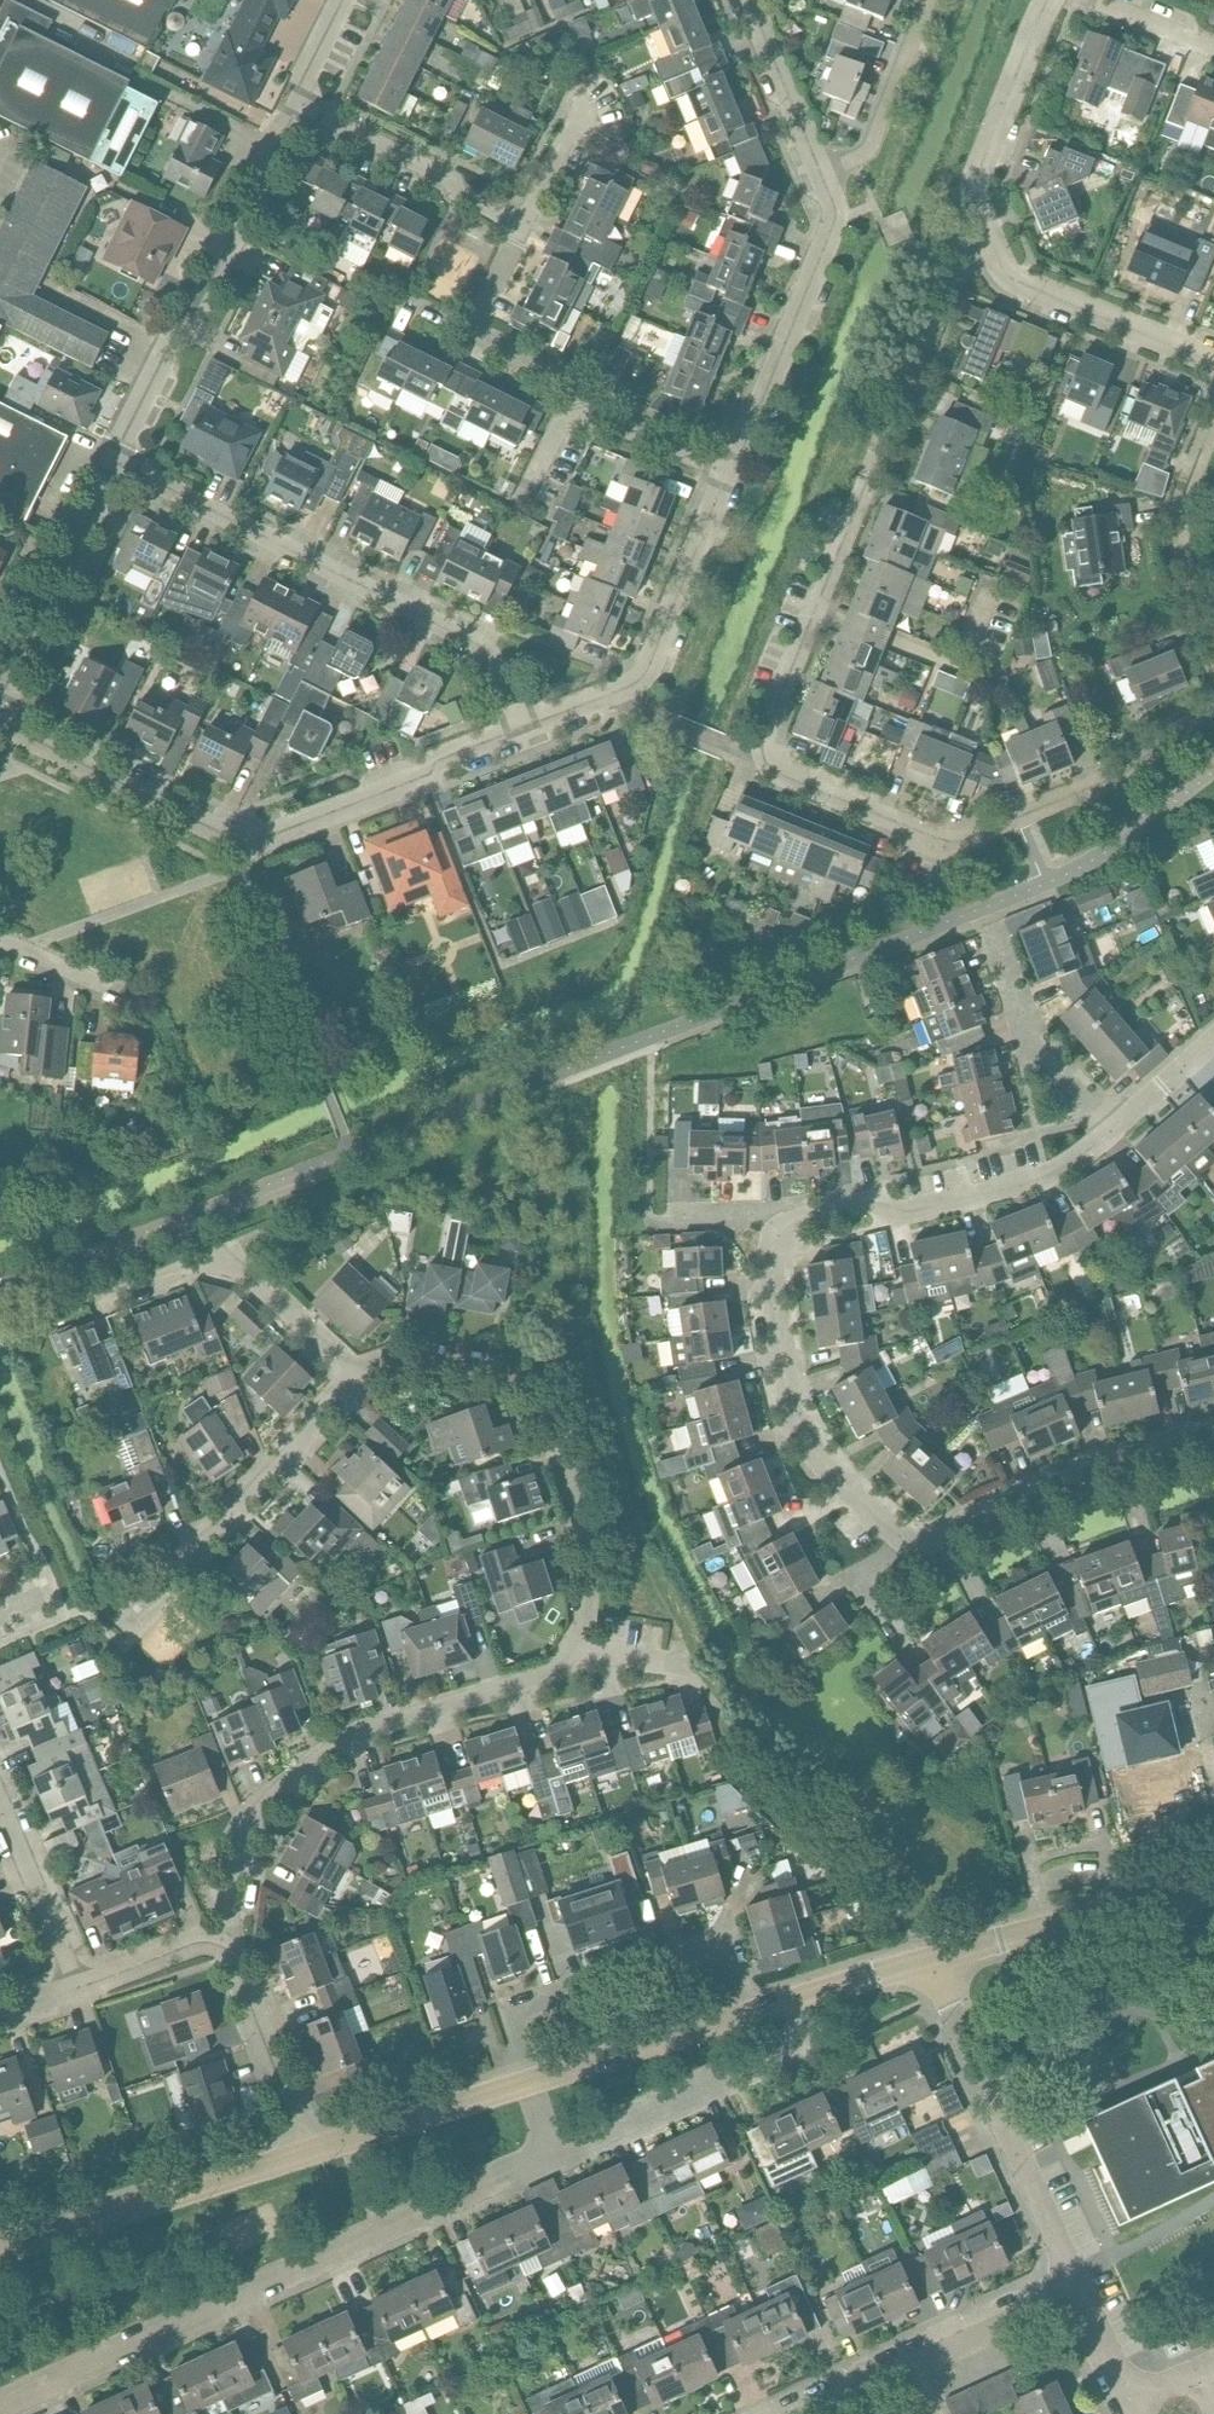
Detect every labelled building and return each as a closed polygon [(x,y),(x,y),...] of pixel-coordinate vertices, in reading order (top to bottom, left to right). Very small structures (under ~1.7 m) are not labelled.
[(127,88),(130,82),(44,38),(53,21),(11,0),(7,0),(0,13),(0,116),(90,162),(127,88)] [(147,49),(171,0),(48,0),(147,49)] [(246,0),(229,34),(228,34),(204,82),(252,106),(268,73),(259,68),(267,53),(261,51),(278,17),(285,20),(295,0),(245,0),(246,0)] [(396,24),(431,42),(443,17),(409,0),(408,0),(396,24)] [(443,17),(452,0),(409,0),(443,17)] [(571,16),(585,10),(581,0),(580,0),(567,6),(571,16)] [(661,29),(679,22),(681,27),(700,20),(691,0),(633,0),(628,2),(636,21),(654,14),(661,29)] [(865,31),(871,16),(883,20),(889,5),(899,9),(902,0),(844,0),(847,3),(846,5),(846,6),(840,21),(865,31)] [(571,16),(567,6),(553,11),(557,21),(571,16)] [(653,63),(661,83),(724,57),(719,43),(710,46),(700,20),(681,27),(679,22),(661,29),(672,56),(653,63)] [(530,21),(516,27),(520,37),(534,31),(530,21)] [(396,24),(384,49),(418,67),(431,42),(396,24)] [(838,26),(826,57),(836,61),(823,94),(836,99),(832,110),(855,119),(862,101),(863,102),(870,86),(859,82),(865,67),(853,63),(864,36),(838,26)] [(520,37),(516,27),(502,33),(506,42),(520,37)] [(556,29),(542,35),(547,45),(560,39),(556,29)] [(1106,87),(1129,96),(1122,113),(1143,121),(1156,87),(1143,82),(1152,60),(1121,47),(1122,46),(1089,33),(1079,59),(1082,60),(1068,96),(1097,108),(1106,87)] [(547,45),(542,35),(529,41),(533,51),(547,45)] [(469,42),(462,58),(472,63),(478,50),(479,47),(469,42)] [(384,49),(372,74),(406,91),(418,67),(384,49)] [(492,73),(499,59),(490,55),(483,68),(492,73)] [(687,95),(698,121),(717,113),(714,108),(733,100),(722,74),(730,70),(724,57),(661,83),(669,102),(687,95)] [(492,73),(483,68),(476,82),(485,87),(492,73)] [(393,117),(406,91),(372,74),(359,99),(393,117)] [(1187,120),(1209,128),(1203,145),(1213,150),(1213,82),(1202,77),(1197,91),(1180,84),(1165,121),(1183,129),(1187,120)] [(127,88),(90,162),(123,178),(159,104),(127,88)] [(635,94),(626,98),(631,111),(641,108),(635,94)] [(727,140),(731,148),(758,137),(752,123),(744,126),(733,100),(714,108),(717,113),(698,121),(685,127),(696,153),(727,140)] [(458,101),(452,114),(461,119),(468,105),(458,101)] [(490,157),(507,123),(482,110),(465,144),(490,157)] [(461,119),(452,114),(445,128),(454,132),(461,119)] [(181,145),(164,177),(205,198),(222,165),(208,158),(211,153),(215,155),(224,136),(196,122),(184,146),(181,145)] [(532,135),(507,123),(490,157),(515,170),(532,135)] [(1036,127),(1027,150),(1046,158),(1049,150),(1050,150),(1056,135),(1036,127)] [(758,137),(731,148),(742,175),(743,176),(727,215),(743,222),(741,227),(778,242),(783,228),(767,222),(778,195),(760,187),(769,165),(758,137)] [(1034,189),(1025,192),(1043,234),(1048,232),(1079,219),(1066,188),(1088,179),(1093,167),(1112,175),(1118,160),(1097,152),(1094,160),(1064,148),(1062,154),(1050,150),(1049,150),(1046,158),(1038,179),(1042,180),(1039,187),(1034,189)] [(338,221),(346,204),(341,201),(350,183),(349,183),(324,170),(328,162),(314,156),(302,181),(319,190),(311,208),(337,221),(338,221)] [(656,177),(661,166),(648,160),(643,171),(656,177)] [(6,325),(92,368),(105,342),(87,333),(92,325),(34,296),(88,188),(34,161),(0,229),(0,322),(6,325)] [(635,179),(623,173),(617,170),(614,175),(589,163),(582,176),(590,180),(577,206),(595,215),(598,210),(615,219),(635,179)] [(353,175),(349,183),(350,183),(341,201),(346,204),(338,221),(337,221),(328,238),(342,245),(344,241),(370,254),(376,241),(385,223),(380,221),(389,203),(388,202),(375,196),(378,190),(366,183),(367,182),(353,175)] [(385,223),(376,241),(415,260),(424,242),(419,239),(428,222),(402,209),(406,201),(392,194),(388,202),(389,203),(380,221),(385,223)] [(104,259),(113,264),(154,284),(172,248),(176,250),(187,229),(133,202),(104,259)] [(556,228),(550,241),(576,254),(600,266),(610,271),(619,253),(602,245),(615,219),(598,210),(595,215),(577,206),(564,231),(556,228)] [(688,227),(693,216),(682,211),(677,222),(688,227)] [(772,256),(778,242),(741,227),(743,222),(727,215),(718,237),(726,240),(719,259),(737,266),(735,272),(753,279),(764,253),(772,256)] [(1127,270),(1155,282),(1154,284),(1178,294),(1181,287),(1189,268),(1207,276),(1213,257),(1213,245),(1199,239),(1197,244),(1167,232),(1167,233),(1148,225),(1145,234),(1143,233),(1127,270)] [(600,266),(576,254),(550,241),(543,254),(551,258),(538,284),(556,293),(553,298),(571,307),(584,281),(590,285),(600,266)] [(718,312),(745,323),(751,309),(742,305),(753,279),(735,272),(737,266),(719,259),(711,279),(697,273),(689,294),(721,307),(718,312)] [(625,271),(628,280),(640,276),(637,267),(625,271)] [(269,283),(254,312),(308,339),(309,339),(310,339),(312,339),(314,339),(316,339),(317,338),(319,338),(320,336),(321,335),(334,311),(320,304),(325,295),(287,276),(280,289),(269,283)] [(559,330),(571,307),(553,298),(556,293),(538,284),(525,309),(517,305),(511,319),(515,321),(512,327),(562,352),(570,336),(559,330)] [(740,337),(745,323),(718,312),(721,307),(689,294),(683,309),(696,315),(687,338),(705,347),(702,352),(721,360),(732,333),(740,337)] [(1050,359),(1058,339),(986,310),(974,339),(970,337),(968,337),(967,337),(966,337),(964,338),(963,339),(962,340),(962,342),(962,343),(962,344),(963,346),(963,347),(965,348),(970,350),(960,372),(983,382),(989,366),(995,368),(1001,352),(1050,359)] [(308,339),(254,312),(240,340),(252,346),(245,359),(283,378),(297,350),(302,353),(308,339)] [(396,386),(403,389),(412,371),(417,374),(426,356),(400,343),(404,336),(390,329),(378,354),(376,353),(360,384),(384,396),(387,388),(396,386)] [(710,387),(721,360),(702,352),(705,347),(687,338),(676,334),(664,364),(675,368),(675,367),(694,374),(692,379),(710,387)] [(606,372),(619,379),(632,353),(619,347),(606,372)] [(403,389),(446,411),(469,368),(455,361),(451,369),(426,356),(417,374),(412,371),(403,389)] [(1082,358),(1065,400),(1086,408),(1081,422),(1105,432),(1121,391),(1107,385),(1114,367),(1094,359),(1093,362),(1082,358)] [(17,375),(2,404),(28,417),(35,403),(87,429),(91,422),(86,420),(101,391),(48,365),(38,385),(17,375)] [(699,413),(710,387),(692,379),(694,374),(675,367),(675,368),(665,393),(651,404),(649,409),(675,420),(701,431),(707,417),(699,413)] [(482,375),(469,368),(446,411),(440,424),(458,433),(465,420),(491,433),(500,416),(495,413),(504,395),(478,383),(482,375)] [(203,375),(197,388),(215,397),(222,385),(203,375)] [(1156,432),(1149,450),(1169,458),(1173,449),(1174,449),(1185,423),(1181,421),(1183,417),(1181,417),(1186,403),(1188,404),(1190,399),(1187,397),(1186,401),(1169,395),(1171,391),(1159,386),(1157,390),(1144,384),(1129,421),(1156,432)] [(215,397),(197,388),(178,425),(191,432),(183,447),(215,462),(212,467),(237,479),(260,434),(209,408),(215,397)] [(526,429),(534,433),(547,407),(533,400),(529,408),(504,395),(495,413),(500,416),(491,433),(517,447),(526,429)] [(986,452),(982,450),(995,418),(956,402),(949,420),(942,417),(916,481),(961,500),(969,481),(974,483),(986,452)] [(68,437),(28,417),(2,404),(0,403),(0,511),(25,524),(68,437)] [(1007,418),(1010,410),(1000,405),(996,413),(1007,418)] [(272,454),(264,469),(265,474),(274,478),(266,494),(299,510),(301,506),(306,495),(320,502),(324,495),(339,503),(361,459),(366,462),(376,441),(343,425),(338,436),(340,443),(330,464),(322,460),(307,453),(302,463),(286,455),(286,456),(284,459),(280,457),(277,453),(272,454)] [(419,439),(412,453),(422,458),(429,444),(419,439)] [(446,458),(442,467),(455,473),(462,459),(454,455),(446,458)] [(648,484),(654,471),(627,460),(618,483),(630,488),(623,504),(665,521),(675,495),(648,484)] [(376,549),(398,506),(404,492),(381,480),(376,489),(363,482),(347,514),(360,521),(351,537),(376,549)] [(560,508),(574,513),(584,490),(570,484),(560,508)] [(655,547),(665,521),(623,504),(605,497),(601,507),(619,515),(613,530),(655,547)] [(885,505),(875,531),(935,556),(945,531),(955,535),(961,520),(917,503),(912,516),(885,505)] [(1072,569),(1075,588),(1103,584),(1101,575),(1121,572),(1118,552),(1121,551),(1118,531),(1133,528),(1130,504),(1101,508),(1102,517),(1094,518),(1092,507),(1074,510),(1076,521),(1073,521),(1075,533),(1065,534),(1068,549),(1077,548),(1079,568),(1072,569)] [(398,506),(376,549),(400,561),(408,545),(420,551),(437,519),(424,513),(421,518),(398,506)] [(564,526),(569,514),(558,509),(553,522),(564,526)] [(113,568),(113,569),(127,576),(131,567),(153,578),(147,591),(141,603),(155,611),(181,559),(169,554),(177,536),(152,523),(151,523),(144,539),(131,532),(131,533),(127,531),(121,544),(124,546),(113,568)] [(438,580),(462,592),(484,549),(460,537),(463,532),(450,526),(433,558),(446,564),(438,580)] [(588,538),(584,548),(644,573),(655,547),(613,530),(607,545),(588,538)] [(875,531),(864,557),(924,581),(935,556),(875,531)] [(993,538),(987,555),(997,559),(1004,542),(993,538)] [(634,598),(644,573),(584,548),(580,558),(599,565),(592,581),(586,578),(586,579),(634,598)] [(484,549),(462,592),(486,605),(494,589),(507,595),(523,563),(510,556),(508,561),(484,549)] [(239,570),(205,552),(198,565),(184,559),(162,603),(177,610),(181,604),(214,620),(239,570)] [(924,581),(864,557),(864,558),(870,560),(860,585),(921,610),(925,599),(918,597),(924,581)] [(1034,572),(1008,561),(1000,580),(1026,590),(1034,572)] [(530,568),(524,582),(545,590),(550,576),(530,568)] [(221,629),(217,636),(230,642),(241,647),(247,645),(254,629),(269,637),(292,593),(265,579),(256,596),(249,609),(234,602),(233,603),(228,614),(221,629)] [(634,598),(586,579),(579,594),(561,587),(557,597),(575,605),(617,622),(627,596),(634,599),(634,598)] [(857,601),(852,613),(890,628),(890,629),(891,630),(898,612),(917,620),(921,610),(860,585),(854,600),(857,601)] [(269,637),(264,648),(291,661),(289,663),(302,670),(315,644),(316,643),(303,637),(317,610),(319,607),(292,593),(269,637)] [(607,648),(617,622),(575,605),(569,621),(557,616),(548,639),(574,650),(579,637),(607,648)] [(944,611),(941,618),(954,623),(959,611),(956,610),(951,608),(944,611)] [(848,623),(844,634),(882,649),(883,647),(884,648),(888,639),(891,630),(890,629),(890,628),(852,613),(848,623)] [(316,654),(301,681),(331,696),(342,673),(354,679),(359,678),(374,649),(372,644),(349,632),(343,633),(330,661),(316,654)] [(938,632),(934,645),(947,650),(952,637),(938,632)] [(882,649),(844,634),(839,645),(837,644),(831,659),(891,683),(895,673),(877,666),(884,648),(883,647),(882,649)] [(1047,639),(1033,642),(1037,661),(1051,658),(1047,639)] [(1014,643),(1016,659),(1031,657),(1029,641),(1014,643)] [(1143,647),(1108,662),(1115,679),(1126,675),(1139,705),(1141,704),(1146,713),(1171,695),(1169,692),(1185,685),(1173,654),(1149,664),(1143,647)] [(887,693),(891,683),(831,659),(821,684),(814,681),(814,682),(862,701),(869,686),(887,693)] [(66,689),(70,691),(63,706),(98,723),(112,695),(127,703),(123,710),(124,711),(144,670),(126,661),(118,676),(85,660),(77,676),(73,674),(66,689)] [(371,716),(370,717),(400,732),(411,709),(423,714),(429,713),(443,684),(441,678),(418,667),(413,668),(399,695),(385,688),(370,716),(371,716)] [(301,681),(289,706),(288,709),(302,716),(288,743),(290,749),(313,761),(319,759),(333,730),(331,725),(320,719),(331,696),(301,681)] [(814,682),(804,707),(845,724),(864,732),(868,722),(850,714),(856,699),(862,702),(862,701),(814,682)] [(904,691),(897,707),(911,712),(917,696),(904,691)] [(194,735),(209,704),(193,696),(188,707),(168,697),(162,710),(160,709),(159,710),(140,701),(122,736),(165,757),(179,727),(194,735)] [(1031,733),(1048,775),(1074,764),(1063,737),(1076,732),(1066,705),(1042,715),(1047,727),(1031,733)] [(815,758),(841,769),(851,745),(839,741),(845,724),(804,707),(793,734),(820,745),(815,758)] [(994,757),(1005,784),(1019,779),(1020,783),(1032,778),(1033,781),(1048,775),(1031,733),(1023,715),(1013,719),(1021,738),(1005,744),(1008,752),(994,757)] [(934,728),(918,721),(911,719),(900,745),(914,751),(903,778),(929,788),(952,733),(951,733),(950,734),(935,727),(934,728)] [(262,761),(276,730),(261,723),(256,733),(236,724),(230,736),(228,735),(228,736),(208,727),(191,762),(233,783),(247,753),(262,761)] [(978,744),(952,733),(929,788),(944,794),(945,791),(957,796),(958,792),(972,797),(983,770),(969,765),(978,744)] [(611,743),(584,753),(600,795),(617,789),(622,801),(645,792),(635,765),(622,770),(611,743)] [(600,795),(584,753),(558,763),(582,824),(592,820),(585,801),(600,795)] [(582,824),(558,763),(533,773),(549,815),(556,834),(582,824)] [(549,815),(533,773),(507,783),(530,844),(540,840),(533,821),(549,815)] [(507,783),(481,793),(504,851),(519,845),(520,848),(530,844),(507,783)] [(465,867),(504,851),(481,793),(454,803),(465,830),(452,836),(465,867)] [(750,848),(767,806),(741,796),(730,823),(716,818),(706,844),(729,854),(734,842),(750,848)] [(758,873),(768,877),(793,817),(767,806),(750,848),(766,855),(758,873)] [(819,827),(793,817),(768,877),(778,881),(779,879),(795,885),(819,827)] [(1189,834),(1190,838),(1195,848),(1212,841),(1213,846),(1213,838),(1212,839),(1207,826),(1205,828),(1189,834)] [(809,894),(820,898),(844,837),(819,827),(795,885),(811,891),(809,894)] [(402,829),(366,842),(392,909),(408,903),(406,898),(409,890),(408,888),(428,880),(442,915),(467,905),(446,850),(444,851),(446,854),(434,858),(425,834),(420,836),(417,828),(404,833),(402,829)] [(870,848),(844,837),(820,898),(830,902),(837,884),(853,890),(856,883),(870,888),(881,861),(867,856),(870,848)] [(614,877),(626,872),(628,870),(624,860),(610,866),(614,877)] [(287,879),(290,886),(305,926),(326,918),(329,925),(338,930),(348,926),(370,918),(356,881),(341,887),(337,878),(332,880),(325,864),(287,879)] [(1210,872),(1212,878),(1207,880),(1193,886),(1201,903),(1213,898),(1213,870),(1210,872)] [(1114,901),(1108,887),(1075,900),(1081,914),(1114,901)] [(606,890),(582,899),(593,926),(617,917),(606,890)] [(730,898),(724,912),(738,918),(743,904),(730,898)] [(581,904),(565,910),(574,932),(577,932),(590,926),(581,904)] [(752,925),(767,931),(770,926),(777,929),(783,914),(767,907),(764,915),(757,913),(752,925)] [(559,915),(541,922),(549,943),(553,941),(566,936),(567,936),(559,915)] [(1061,916),(1020,932),(1030,958),(1082,938),(1074,915),(1061,916)] [(518,957),(540,949),(528,918),(506,926),(518,957)] [(1082,938),(1030,958),(1040,984),(1059,977),(1065,993),(1071,989),(1097,973),(1083,937),(1082,938)] [(964,953),(961,943),(916,961),(921,974),(914,977),(919,990),(965,972),(959,956),(964,953)] [(1174,963),(1162,967),(1168,982),(1180,977),(1174,963)] [(921,1019),(936,1013),(981,995),(975,997),(965,972),(919,990),(911,993),(921,1019)] [(1076,1005),(1061,1018),(1079,1039),(1112,1010),(1098,993),(1107,985),(1097,973),(1071,989),(1065,993),(1076,1005)] [(880,994),(876,978),(864,981),(868,997),(880,994)] [(69,1030),(48,1027),(51,1000),(8,995),(5,1017),(2,1016),(0,1034),(0,1053),(23,1055),(21,1074),(63,1079),(69,1030)] [(985,1006),(981,995),(936,1013),(921,1019),(930,1040),(935,1038),(942,1056),(952,1053),(986,1039),(981,1026),(985,1024),(979,1008),(985,1006)] [(1112,1010),(1079,1039),(1097,1061),(1131,1032),(1112,1010)] [(878,1017),(866,1020),(870,1037),(882,1034),(878,1017)] [(1131,1032),(1097,1061),(1116,1082),(1131,1069),(1140,1078),(1141,1080),(1169,1056),(1155,1041),(1146,1049),(1131,1032)] [(77,1069),(76,1080),(93,1082),(93,1089),(133,1093),(135,1080),(138,1047),(132,1039),(106,1036),(98,1042),(98,1044),(80,1042),(77,1069)] [(942,1092),(953,1089),(1001,1078),(994,1050),(990,1051),(986,1039),(952,1053),(956,1071),(938,1076),(942,1092)] [(808,1068),(807,1054),(795,1056),(796,1070),(808,1068)] [(902,1062),(890,1065),(894,1081),(906,1078),(902,1062)] [(771,1079),(769,1064),(759,1066),(761,1081),(771,1079)] [(883,1084),(894,1081),(890,1065),(879,1067),(883,1084)] [(963,1101),(966,1114),(1013,1103),(1010,1093),(1004,1094),(1001,1078),(953,1089),(956,1102),(963,1101)] [(721,1093),(728,1093),(733,1088),(733,1081),(721,1081),(721,1093)] [(1178,1113),(1207,1147),(1213,1141),(1213,1110),(1213,1111),(1200,1095),(1178,1113)] [(899,1102),(903,1119),(915,1116),(911,1099),(899,1102)] [(1015,1114),(1013,1103),(966,1114),(970,1128),(963,1129),(966,1143),(1013,1132),(1009,1115),(1015,1114)] [(802,1119),(809,1176),(820,1175),(819,1169),(836,1167),(835,1162),(850,1160),(843,1105),(801,1110),(802,1119)] [(865,1108),(849,1112),(860,1157),(875,1154),(876,1159),(893,1155),(894,1161),(905,1158),(894,1112),(867,1118),(865,1108)] [(1178,1113),(1157,1131),(1185,1165),(1207,1147),(1178,1113)] [(779,1121),(760,1124),(763,1170),(779,1169),(780,1174),(797,1172),(798,1178),(809,1176),(802,1119),(797,1119),(797,1116),(779,1119),(779,1121)] [(706,1180),(717,1181),(719,1133),(692,1132),(692,1122),(676,1122),(675,1168),(689,1169),(689,1174),(707,1174),(706,1180)] [(719,1133),(717,1181),(728,1181),(728,1175),(746,1175),(746,1171),(763,1170),(760,1124),(746,1123),(745,1134),(719,1133)] [(1157,1131),(1135,1149),(1148,1165),(1137,1174),(1141,1179),(1158,1204),(1176,1190),(1167,1180),(1185,1165),(1157,1131)] [(927,1135),(916,1138),(919,1155),(931,1152),(927,1135)] [(654,1136),(653,1150),(668,1151),(668,1137),(654,1136)] [(85,1174),(84,1165),(83,1155),(71,1157),(72,1166),(73,1176),(85,1174)] [(1114,1164),(1090,1178),(1112,1216),(1125,1237),(1165,1213),(1158,1204),(1141,1179),(1137,1174),(1124,1181),(1114,1164)] [(1076,1210),(1063,1217),(1066,1223),(1080,1251),(1099,1239),(1093,1228),(1112,1216),(1090,1178),(1065,1193),(1076,1210)] [(1043,1204),(1016,1214),(1032,1256),(1045,1250),(1054,1247),(1059,1259),(1080,1251),(1066,1223),(1063,1217),(1050,1223),(1043,1204)] [(413,1215),(386,1209),(387,1211),(392,1232),(408,1235),(413,1215)] [(997,1244),(984,1249),(986,1255),(994,1284),(1010,1278),(1013,1284),(1040,1274),(1037,1267),(1032,1256),(1016,1214),(990,1225),(997,1244)] [(468,1242),(471,1226),(450,1222),(447,1238),(468,1242)] [(965,1232),(938,1238),(947,1282),(951,1297),(973,1292),(972,1289),(994,1284),(986,1255),(984,1249),(970,1252),(965,1232)] [(507,1233),(504,1246),(517,1249),(520,1236),(507,1233)] [(667,1290),(668,1295),(698,1292),(697,1278),(721,1277),(720,1248),(705,1249),(705,1234),(682,1235),(683,1249),(677,1250),(677,1269),(672,1269),(660,1279),(661,1291),(667,1290)] [(350,1235),(334,1245),(340,1255),(356,1245),(350,1235)] [(655,1248),(664,1247),(668,1243),(668,1236),(655,1237),(655,1248)] [(901,1268),(900,1268),(902,1280),(904,1288),(908,1304),(909,1309),(951,1299),(951,1297),(947,1282),(938,1238),(910,1245),(914,1265),(901,1268)] [(807,1266),(811,1293),(855,1287),(852,1265),(865,1263),(862,1243),(832,1247),(834,1262),(807,1266)] [(414,1271),(407,1308),(444,1315),(447,1302),(455,1304),(462,1270),(467,1248),(446,1244),(442,1267),(429,1264),(427,1274),(414,1271)] [(462,1270),(455,1304),(456,1304),(456,1307),(493,1314),(495,1301),(504,1303),(511,1270),(477,1263),(476,1273),(462,1270)] [(1195,1264),(1184,1269),(1188,1284),(1199,1281),(1195,1264)] [(349,1266),(317,1299),(332,1314),(334,1312),(342,1318),(368,1290),(371,1287),(349,1266)] [(368,1290),(342,1318),(344,1320),(342,1322),(357,1337),(363,1332),(367,1336),(381,1321),(377,1317),(386,1307),(395,1297),(377,1280),(371,1287),(368,1290)] [(859,1315),(855,1287),(811,1293),(815,1321),(859,1315)] [(904,1288),(892,1291),(896,1306),(908,1304),(904,1288)] [(700,1305),(698,1292),(668,1295),(669,1310),(667,1311),(665,1313),(663,1314),(662,1316),(661,1319),(660,1321),(660,1323),(660,1326),(661,1328),(662,1330),(663,1332),(665,1334),(667,1336),(669,1337),(671,1338),(673,1338),(728,1330),(723,1302),(700,1305)] [(187,1297),(166,1305),(154,1310),(154,1309),(132,1318),(144,1349),(142,1350),(149,1366),(165,1360),(164,1358),(195,1345),(201,1359),(224,1350),(208,1310),(194,1315),(187,1297)] [(256,1338),(269,1324),(244,1301),(231,1315),(256,1338)] [(846,1345),(848,1361),(878,1351),(876,1335),(863,1337),(859,1315),(815,1321),(819,1349),(846,1345)] [(119,1392),(133,1386),(116,1343),(103,1348),(93,1323),(74,1331),(72,1326),(53,1334),(60,1353),(66,1351),(81,1389),(113,1377),(119,1392)] [(678,1367),(681,1381),(711,1375),(708,1361),(732,1358),(728,1330),(673,1338),(669,1339),(674,1368),(678,1367)] [(243,1381),(283,1418),(304,1396),(299,1391),(312,1378),(277,1345),(243,1381)] [(941,1347),(932,1352),(938,1364),(948,1359),(941,1347)] [(1159,1354),(1167,1384),(1181,1380),(1188,1406),(1213,1399),(1213,1395),(1204,1356),(1181,1362),(1178,1349),(1159,1354)] [(886,1366),(878,1351),(848,1361),(856,1375),(832,1388),(845,1413),(885,1392),(874,1372),(886,1366)] [(1204,1356),(1213,1395),(1213,1353),(1204,1356)] [(1121,1377),(1132,1420),(1159,1413),(1152,1387),(1167,1384),(1159,1354),(1140,1359),(1143,1371),(1121,1377)] [(1095,1370),(1073,1376),(1083,1405),(1097,1401),(1104,1427),(1132,1420),(1121,1377),(1098,1383),(1095,1370)] [(220,1373),(204,1380),(210,1396),(227,1389),(220,1373)] [(714,1388),(711,1375),(681,1381),(684,1396),(695,1394),(703,1421),(744,1409),(737,1381),(714,1388)] [(1056,1379),(1030,1390),(1036,1406),(1054,1447),(1079,1436),(1072,1418),(1086,1412),(1083,1405),(1073,1376),(1058,1382),(1056,1379)] [(1030,1390),(990,1408),(991,1411),(1003,1439),(1006,1446),(1020,1440),(1028,1458),(1054,1447),(1036,1406),(1030,1390)] [(882,1426),(890,1440),(914,1421),(907,1407),(895,1413),(885,1392),(845,1413),(859,1438),(882,1426)] [(184,1410),(196,1428),(183,1437),(210,1476),(213,1475),(216,1479),(234,1467),(231,1463),(242,1455),(234,1443),(251,1431),(236,1394),(212,1411),(203,1398),(184,1410)] [(463,1442),(469,1462),(515,1446),(508,1425),(492,1431),(484,1406),(439,1421),(448,1447),(463,1442)] [(688,1471),(704,1465),(733,1455),(729,1443),(752,1436),(744,1409),(703,1421),(686,1425),(692,1446),(683,1457),(688,1471)] [(1003,1439),(991,1411),(977,1417),(989,1445),(1003,1439)] [(141,1414),(127,1419),(131,1429),(137,1431),(147,1427),(141,1414)] [(368,1434),(395,1460),(408,1446),(381,1420),(368,1434)] [(884,1471),(907,1492),(936,1459),(917,1442),(926,1432),(914,1421),(890,1440),(902,1451),(884,1471)] [(127,1470),(130,1480),(100,1491),(116,1533),(149,1520),(147,1516),(162,1510),(158,1499),(172,1493),(147,1431),(130,1437),(141,1465),(127,1470)] [(349,1484),(338,1496),(373,1529),(410,1489),(365,1446),(350,1462),(345,1457),(334,1470),(349,1484)] [(720,1476),(730,1502),(770,1486),(760,1459),(737,1468),(733,1455),(704,1465),(709,1480),(720,1476)] [(955,1476),(936,1459),(907,1492),(926,1509),(955,1476)] [(468,1477),(459,1480),(463,1491),(468,1507),(477,1504),(476,1503),(490,1499),(498,1523),(541,1509),(537,1497),(540,1496),(533,1474),(515,1480),(509,1463),(468,1477)] [(730,1502),(713,1508),(729,1549),(736,1546),(764,1533),(758,1521),(781,1512),(770,1486),(730,1502)] [(285,1536),(310,1560),(322,1547),(334,1558),(345,1547),(362,1563),(374,1550),(379,1555),(384,1550),(365,1532),(364,1533),(360,1530),(362,1529),(328,1497),(327,1498),(336,1507),(325,1518),(312,1505),(297,1521),(288,1513),(273,1529),(283,1538),(285,1536)] [(9,1552),(4,1540),(16,1535),(18,1538),(3,1501),(0,1502),(0,1556),(9,1552)] [(1164,1557),(1151,1561),(1165,1607),(1187,1600),(1184,1588),(1201,1583),(1186,1526),(1158,1533),(1164,1557)] [(450,1555),(463,1551),(457,1532),(444,1536),(450,1555)] [(770,1546),(764,1533),(736,1546),(743,1560),(753,1555),(766,1580),(804,1559),(791,1534),(770,1546)] [(260,1616),(302,1572),(269,1540),(257,1552),(252,1547),(243,1556),(241,1553),(225,1570),(240,1584),(234,1590),(260,1616)] [(1103,1553),(1121,1604),(1123,1608),(1148,1599),(1152,1611),(1165,1607),(1151,1561),(1138,1566),(1129,1543),(1103,1553)] [(512,1545),(481,1555),(494,1595),(500,1612),(514,1608),(533,1601),(553,1595),(542,1560),(519,1567),(512,1545)] [(1071,1591),(1084,1619),(1095,1614),(1121,1604),(1103,1553),(1076,1562),(1084,1585),(1071,1591)] [(804,1559),(766,1580),(756,1585),(768,1607),(759,1612),(769,1628),(778,1623),(804,1607),(797,1595),(818,1584),(804,1559)] [(1048,1574),(1023,1587),(1042,1626),(1047,1636),(1049,1641),(1072,1630),(1075,1637),(1089,1631),(1084,1619),(1071,1591),(1059,1596),(1048,1574)] [(436,1606),(427,1609),(446,1669),(465,1663),(477,1659),(476,1656),(467,1629),(485,1623),(472,1582),(453,1588),(457,1600),(436,1607),(436,1606)] [(1008,1621),(995,1628),(1010,1655),(1022,1648),(1047,1636),(1042,1626),(1023,1587),(997,1599),(1008,1621)] [(1206,1603),(1213,1602),(1213,1595),(1213,1589),(1204,1591),(1206,1603)] [(811,1618),(804,1607),(778,1623),(786,1636),(795,1630),(812,1653),(847,1629),(831,1605),(811,1618)] [(401,1616),(382,1622),(392,1652),(406,1648),(414,1675),(415,1678),(427,1675),(446,1669),(427,1609),(418,1612),(423,1626),(417,1628),(416,1624),(401,1616)] [(1010,1655),(995,1628),(983,1635),(971,1614),(946,1629),(969,1666),(970,1665),(983,1657),(990,1667),(999,1661),(1010,1655)] [(297,1654),(312,1637),(304,1629),(298,1636),(290,1629),(281,1639),(297,1654)] [(970,1665),(969,1666),(946,1629),(922,1644),(932,1660),(920,1668),(950,1711),(969,1698),(961,1685),(977,1676),(970,1665)] [(386,1667),(374,1631),(338,1642),(341,1653),(322,1659),(338,1711),(378,1698),(369,1672),(386,1667)] [(81,1646),(68,1652),(72,1661),(85,1655),(81,1646)] [(35,1652),(1,1667),(6,1680),(0,1683),(0,1698),(6,1713),(44,1696),(31,1665),(39,1661),(35,1652)] [(1150,1662),(1137,1665),(1145,1695),(1191,1684),(1190,1682),(1184,1654),(1182,1654),(1150,1662)] [(97,1658),(78,1666),(83,1678),(102,1671),(97,1658)] [(893,1712),(897,1708),(900,1712),(898,1714),(913,1734),(936,1717),(938,1720),(950,1711),(920,1668),(909,1676),(898,1662),(874,1679),(884,1692),(880,1695),(893,1712)] [(250,1668),(242,1671),(256,1706),(272,1741),(301,1730),(289,1702),(303,1696),(293,1670),(270,1679),(268,1675),(250,1668)] [(1134,1675),(1087,1686),(1105,1762),(1137,1755),(1139,1760),(1147,1758),(1148,1760),(1159,1757),(1159,1756),(1181,1751),(1181,1750),(1177,1731),(1173,1732),(1171,1724),(1171,1723),(1175,1722),(1170,1703),(1142,1710),(1134,1675)] [(100,1680),(86,1686),(94,1705),(108,1699),(100,1680)] [(34,1750),(69,1735),(69,1734),(52,1693),(44,1696),(6,1713),(10,1723),(4,1725),(11,1742),(17,1739),(18,1741),(28,1736),(34,1750)] [(673,1760),(717,1746),(708,1714),(688,1720),(681,1696),(655,1704),(672,1756),(673,1760)] [(218,1697),(203,1703),(209,1716),(223,1711),(218,1697)] [(637,1736),(623,1741),(630,1763),(633,1772),(648,1768),(647,1764),(672,1756),(655,1704),(630,1712),(637,1736)] [(272,1741),(256,1706),(213,1723),(230,1766),(275,1748),(272,1741)] [(598,1711),(572,1719),(585,1760),(590,1776),(630,1763),(620,1731),(606,1736),(598,1711)] [(555,1752),(540,1757),(550,1788),(553,1797),(559,1816),(575,1812),(566,1783),(590,1776),(585,1760),(572,1719),(547,1727),(555,1752)] [(515,1727),(489,1735),(502,1775),(507,1792),(532,1784),(538,1802),(553,1797),(550,1788),(540,1757),(537,1747),(523,1752),(515,1727)] [(82,1746),(87,1744),(81,1729),(69,1734),(69,1735),(34,1750),(40,1763),(29,1767),(41,1795),(98,1771),(94,1761),(89,1763),(82,1746)] [(225,1767),(211,1732),(191,1740),(196,1751),(155,1767),(173,1810),(201,1799),(200,1796),(218,1788),(211,1772),(225,1767)] [(472,1767),(457,1772),(467,1804),(482,1799),(477,1783),(502,1775),(489,1735),(464,1743),(472,1767)] [(435,1752),(410,1760),(423,1801),(428,1816),(467,1804),(457,1772),(443,1777),(435,1752)] [(1074,1771),(1048,1777),(1059,1823),(1070,1821),(1068,1815),(1085,1811),(1084,1806),(1098,1803),(1088,1757),(1072,1761),(1074,1771)] [(392,1793),(377,1798),(387,1829),(428,1816),(423,1801),(410,1760),(384,1768),(392,1793)] [(98,1771),(41,1795),(53,1823),(65,1818),(70,1830),(67,1831),(67,1832),(115,1812),(110,1800),(98,1771)] [(1048,1826),(1059,1823),(1048,1777),(1022,1783),(1020,1773),(1004,1776),(1015,1822),(1029,1819),(1030,1824),(1047,1820),(1048,1826)] [(640,1797),(628,1801),(632,1813),(644,1809),(640,1797)] [(387,1829),(377,1798),(363,1802),(372,1834),(387,1829)] [(294,1839),(331,1860),(348,1870),(356,1855),(353,1845),(343,1839),(344,1836),(307,1816),(294,1839)] [(99,1820),(83,1826),(89,1839),(93,1840),(105,1835),(99,1820)] [(707,1840),(683,1847),(687,1861),(700,1903),(704,1902),(705,1908),(725,1902),(723,1896),(726,1895),(721,1879),(719,1872),(733,1868),(722,1831),(706,1836),(707,1840)] [(755,1835),(740,1839),(744,1851),(759,1846),(755,1835)] [(331,1860),(294,1839),(281,1863),(304,1875),(296,1888),(325,1905),(333,1891),(318,1883),(331,1860)] [(164,1840),(115,1860),(119,1868),(121,1873),(124,1881),(125,1881),(140,1917),(144,1925),(174,1912),(160,1881),(178,1873),(164,1840)] [(658,1851),(643,1856),(645,1864),(653,1891),(667,1887),(669,1894),(674,1911),(677,1910),(678,1916),(698,1910),(696,1904),(700,1903),(687,1861),(683,1847),(667,1852),(659,1854),(658,1851)] [(515,1855),(529,1899),(549,1892),(535,1849),(515,1855)] [(513,1850),(489,1858),(505,1907),(529,1899),(515,1855),(513,1850)] [(617,1884),(588,1893),(604,1943),(621,1938),(620,1934),(633,1930),(622,1896),(638,1891),(626,1854),(609,1859),(617,1884)] [(114,1938),(144,1925),(140,1917),(125,1881),(124,1881),(121,1873),(119,1868),(108,1864),(103,1878),(71,1892),(85,1926),(105,1917),(114,1938)] [(421,1876),(417,1865),(407,1869),(411,1880),(421,1876)] [(796,1920),(811,1916),(803,1891),(798,1892),(794,1878),(766,1886),(770,1900),(747,1907),(754,1932),(796,1920)] [(325,1905),(296,1888),(289,1902),(318,1918),(325,1905)] [(604,1943),(588,1893),(561,1902),(560,1898),(547,1902),(553,1923),(564,1919),(574,1949),(587,1945),(588,1948),(604,1943)] [(786,1951),(790,1965),(817,1957),(813,1942),(803,1944),(796,1920),(754,1932),(762,1958),(786,1951)] [(529,1969),(515,1925),(484,1935),(480,1921),(462,1927),(472,1957),(485,1953),(494,1981),(496,1980),(498,1986),(516,1980),(514,1974),(529,1969)] [(444,1933),(455,1968),(426,1977),(442,2028),(458,2023),(456,2017),(472,2012),(465,1989),(480,1984),(472,1957),(462,1927),(444,1933)] [(284,1973),(323,1958),(314,1933),(274,1948),(284,1973)] [(337,1952),(323,1958),(284,1973),(293,1997),(318,1988),(323,2003),(354,1991),(348,1976),(346,1977),(337,1952)] [(304,2026),(313,2050),(353,2036),(344,2011),(360,2005),(354,1991),(323,2003),(328,2017),(304,2026)] [(147,2010),(155,2033),(144,2036),(154,2068),(189,2057),(184,2042),(214,2031),(201,1992),(162,2005),(147,2010)] [(82,2076),(85,2083),(105,2077),(89,2030),(43,2044),(56,2085),(82,2076)] [(362,2061),(353,2036),(313,2050),(323,2076),(347,2067),(353,2081),(385,2069),(379,2054),(362,2061)] [(897,2108),(899,2107),(930,2093),(912,2054),(879,2069),(897,2108)] [(17,2058),(0,2064),(0,2113),(11,2110),(15,2123),(36,2116),(31,2103),(17,2058)] [(222,2083),(230,2080),(224,2061),(181,2075),(199,2132),(235,2120),(222,2083)] [(1100,2184),(1119,2226),(1213,2182),(1213,2061),(1196,2069),(1201,2079),(1191,2084),(1180,2089),(1175,2079),(1168,2082),(1083,2121),(1110,2180),(1100,2184)] [(897,2108),(879,2069),(849,2083),(853,2091),(839,2098),(853,2129),(854,2128),(861,2144),(876,2138),(875,2136),(906,2122),(899,2107),(897,2108)] [(790,2110),(808,2149),(853,2129),(839,2098),(827,2104),(823,2095),(790,2110)] [(815,2168),(816,2168),(808,2149),(790,2110),(760,2124),(764,2133),(748,2140),(771,2188),(772,2188),(771,2186),(814,2167),(815,2168)] [(35,2151),(64,2142),(56,2117),(27,2127),(35,2151)] [(678,2140),(696,2179),(743,2158),(729,2128),(715,2134),(711,2125),(678,2140)] [(923,2164),(957,2149),(950,2134),(936,2141),(930,2129),(911,2138),(923,2164)] [(652,2163),(638,2169),(659,2215),(687,2202),(680,2186),(696,2179),(678,2140),(648,2154),(652,2163)] [(963,2164),(957,2149),(923,2164),(931,2179),(963,2164)] [(631,2227),(659,2215),(638,2169),(626,2175),(622,2166),(588,2181),(606,2220),(624,2212),(631,2227)] [(897,2176),(884,2182),(894,2205),(908,2199),(897,2176)] [(591,2227),(606,2220),(588,2181),(559,2195),(563,2204),(548,2210),(569,2256),(598,2243),(591,2227)] [(761,2199),(759,2211),(764,2222),(775,2217),(766,2197),(761,2199)] [(569,2256),(548,2210),(536,2216),(532,2207),(499,2222),(517,2261),(535,2253),(542,2268),(569,2256)] [(790,2213),(778,2218),(782,2227),(794,2222),(790,2213)] [(791,2248),(776,2218),(755,2228),(769,2258),(791,2248)] [(504,2267),(517,2261),(499,2222),(469,2236),(473,2245),(460,2251),(479,2294),(510,2280),(504,2267)] [(990,2224),(958,2238),(976,2278),(1008,2263),(990,2224)] [(944,2293),(976,2278),(958,2238),(912,2259),(927,2290),(940,2284),(944,2293)] [(685,2243),(677,2253),(682,2261),(698,2254),(694,2244),(685,2243)] [(912,2259),(867,2279),(886,2320),(918,2305),(914,2296),(927,2290),(912,2259)] [(437,2272),(404,2287),(422,2326),(454,2312),(461,2327),(478,2319),(466,2293),(464,2294),(455,2275),(441,2281),(437,2272)] [(775,2302),(757,2310),(775,2349),(807,2335),(803,2326),(816,2320),(796,2276),(769,2288),(775,2302)] [(855,2334),(886,2320),(867,2279),(823,2300),(838,2331),(851,2325),(855,2334)] [(593,2282),(585,2286),(591,2300),(606,2294),(603,2285),(593,2282)] [(581,2284),(569,2289),(577,2307),(589,2302),(581,2284)] [(392,2340),(422,2326),(404,2287),(374,2301),(378,2310),(364,2317),(384,2360),(398,2354),(392,2340)] [(606,2303),(594,2309),(600,2323),(612,2317),(606,2303)] [(775,2349),(757,2310),(739,2318),(733,2305),(706,2318),(725,2361),(739,2355),(743,2364),(775,2349)] [(347,2313),(314,2329),(332,2367),(363,2353),(370,2367),(384,2360),(364,2317),(352,2322),(347,2313)] [(713,2367),(725,2361),(706,2318),(680,2329),(686,2343),(667,2351),(685,2391),(717,2376),(713,2367)] [(505,2320),(489,2328),(496,2343),(512,2335),(505,2320)] [(317,2375),(332,2367),(314,2329),(284,2342),(288,2351),(275,2357),(295,2402),(323,2389),(317,2375)] [(617,2357),(616,2358),(636,2402),(650,2396),(654,2405),(685,2391),(667,2351),(661,2338),(617,2358),(617,2357)] [(236,2343),(203,2359),(221,2398),(222,2397),(229,2412),(274,2391),(254,2346),(240,2352),(236,2343)] [(588,2413),(627,2413),(624,2408),(636,2402),(616,2358),(571,2378),(588,2413)] [(221,2398),(203,2359),(173,2372),(177,2381),(162,2388),(174,2413),(208,2413),(204,2405),(221,2398)] [(1022,2364),(1008,2371),(1014,2383),(1028,2377),(1022,2364)] [(1007,2405),(1020,2398),(1014,2383),(1008,2371),(994,2377),(1007,2405)] [(994,2411),(1007,2405),(994,2377),(982,2383),(994,2411)] [(571,2378),(526,2399),(534,2413),(588,2413),(571,2378)] [(1070,2410),(1057,2381),(1020,2398),(1028,2413),(1061,2413),(1070,2410)] [(982,2413),(987,2413),(994,2411),(982,2383),(970,2388),(982,2413)] [(114,2399),(120,2413),(174,2413),(162,2388),(151,2393),(147,2384),(114,2399)] [(970,2388),(957,2394),(967,2413),(982,2413),(970,2388)] [(952,2413),(967,2413),(957,2394),(945,2400),(952,2413)] [(114,2399),(83,2413),(84,2413),(120,2413),(114,2399)]
